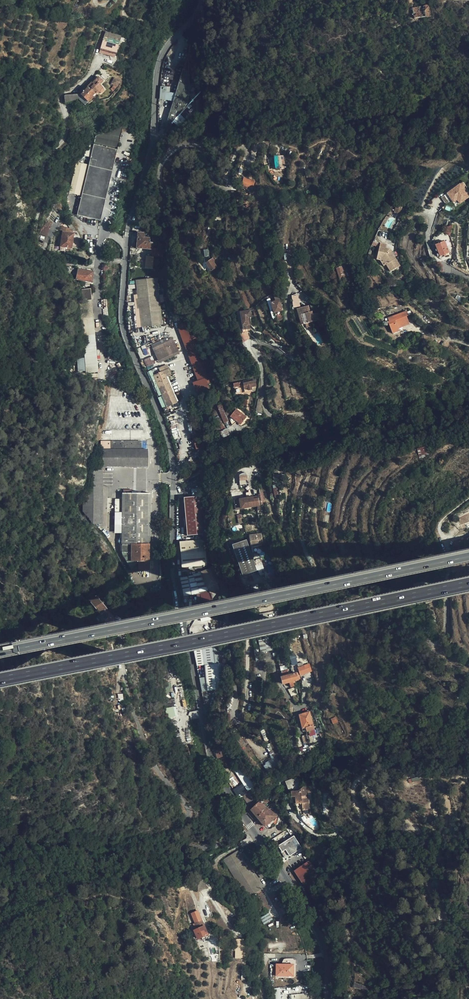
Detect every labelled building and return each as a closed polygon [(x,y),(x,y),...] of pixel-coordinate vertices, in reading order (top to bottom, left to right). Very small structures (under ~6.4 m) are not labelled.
[(431,16),(430,12),(429,6),(426,6),(420,7),(412,8),(414,19),(430,16),(431,16)] [(116,54),(121,39),(106,34),(101,49),(116,54)] [(185,59),(164,135),(168,134),(189,104),(190,57),(185,59)] [(91,92),(95,96),(103,88),(100,84),(103,81),(99,77),(88,88),(92,91),(91,92)] [(88,87),(81,94),(81,95),(88,102),(95,96),(91,92),(92,91),(88,88),(88,87)] [(73,94),(65,95),(65,96),(65,102),(65,103),(74,101),(73,94)] [(94,144),(118,150),(122,125),(96,135),(94,144)] [(101,221),(118,150),(94,144),(89,165),(78,162),(72,192),(82,195),(78,215),(101,221)] [(248,187),(249,183),(250,180),(245,179),(244,182),(242,181),(241,184),(244,185),(243,186),(246,186),(248,187)] [(460,204),(468,198),(468,195),(468,193),(468,192),(468,190),(463,181),(446,192),(453,202),(457,200),(460,204)] [(82,242),(83,238),(71,222),(67,223),(70,229),(69,229),(68,231),(66,231),(66,232),(63,232),(60,247),(72,249),(73,246),(75,246),(77,246),(79,246),(80,245),(81,244),(82,242)] [(149,243),(149,239),(142,238),(142,233),(137,233),(136,248),(151,249),(152,243),(149,243)] [(444,241),(438,244),(435,245),(440,257),(449,253),(444,241)] [(376,262),(380,263),(384,264),(385,267),(389,275),(399,270),(391,252),(386,250),(387,247),(381,245),(376,262)] [(145,267),(153,268),(154,256),(147,255),(145,267)] [(217,266),(211,258),(204,262),(210,271),(217,266)] [(353,276),(350,269),(348,269),(348,267),(343,268),(342,267),(337,269),(341,280),(353,276)] [(92,282),(94,272),(79,269),(79,270),(76,269),(75,274),(78,275),(78,279),(92,282)] [(157,278),(135,281),(137,298),(136,299),(137,309),(139,309),(141,326),(162,324),(157,278)] [(292,295),(293,307),(300,307),(299,295),(292,295)] [(306,309),(311,307),(306,298),(302,300),(306,309)] [(99,373),(91,300),(80,302),(87,374),(99,373)] [(280,318),(279,313),(276,303),(273,303),(270,304),(273,320),(280,318)] [(408,314),(406,309),(388,318),(390,322),(389,322),(392,331),(399,327),(398,325),(408,320),(406,315),(408,314)] [(242,325),(248,324),(250,324),(249,317),(252,316),(251,311),(238,313),(239,314),(241,314),(242,325)] [(192,319),(178,324),(197,380),(193,381),(198,396),(211,392),(209,383),(213,382),(192,319)] [(173,338),(152,347),(159,364),(180,354),(173,338)] [(446,350),(460,358),(463,352),(449,345),(446,350)] [(168,368),(151,375),(165,408),(178,403),(166,377),(171,375),(168,368)] [(241,381),(243,389),(247,388),(248,390),(250,390),(250,388),(256,386),(254,379),(241,381)] [(241,381),(233,383),(235,392),(241,391),(241,389),(243,389),(241,381)] [(228,408),(227,408),(223,410),(219,411),(225,426),(227,425),(229,424),(228,420),(232,419),(232,418),(228,408)] [(237,412),(232,418),(232,419),(231,419),(241,427),(247,419),(237,412)] [(229,437),(227,431),(216,436),(219,442),(229,437)] [(428,435),(431,447),(441,442),(440,432),(428,435)] [(189,438),(195,450),(200,447),(194,435),(189,438)] [(101,440),(101,449),(142,449),(142,441),(101,440)] [(195,450),(199,457),(207,454),(203,446),(200,447),(195,450)] [(418,448),(419,456),(428,455),(427,447),(418,448)] [(96,466),(102,466),(147,466),(147,449),(142,449),(101,449),(96,449),(96,466)] [(83,511),(93,524),(102,524),(102,466),(96,466),(94,467),(83,492),(83,511)] [(247,485),(246,476),(238,476),(239,480),(243,480),(243,485),(247,485)] [(149,544),(150,493),(132,493),(131,489),(123,489),(123,493),(122,493),(121,561),(130,570),(148,570),(149,544)] [(259,530),(254,506),(261,505),(260,494),(258,495),(258,498),(252,499),(252,497),(239,499),(241,509),(242,508),(248,532),(259,530)] [(199,539),(205,538),(205,537),(199,537),(199,534),(206,533),(203,495),(184,497),(187,535),(195,534),(195,539),(199,539)] [(240,532),(233,502),(230,502),(231,505),(228,506),(229,508),(227,509),(228,514),(224,515),(229,535),(240,532)] [(205,541),(205,538),(199,539),(195,539),(195,540),(180,542),(182,566),(206,565),(205,541)] [(257,571),(246,540),(232,545),(243,576),(257,571)] [(106,608),(97,596),(90,599),(101,613),(106,608)] [(266,650),(263,638),(256,639),(258,647),(252,648),(254,656),(259,655),(259,652),(266,650)] [(219,671),(217,650),(198,652),(200,679),(213,678),(219,671)] [(298,680),(295,670),(293,670),(293,672),(292,672),(291,669),(287,670),(287,671),(281,672),(282,676),(280,676),(282,684),(298,680)] [(167,692),(162,693),(165,709),(176,706),(170,683),(165,684),(167,692)] [(314,729),(309,711),(298,715),(302,729),(305,727),(306,731),(314,729)] [(125,738),(126,743),(128,751),(135,750),(132,737),(125,738)] [(267,770),(277,764),(272,758),(263,764),(267,770)] [(301,784),(297,776),(285,780),(286,783),(286,785),(287,787),(287,789),(291,788),(301,784)] [(299,788),(292,791),(292,794),(293,796),(297,796),(297,802),(303,802),(303,809),(310,808),(309,791),(312,790),(311,784),(304,785),(299,788)] [(257,804),(257,802),(254,786),(243,796),(249,803),(252,800),(256,805),(251,810),(257,817),(265,826),(278,815),(275,810),(273,812),(260,801),(257,804)] [(245,807),(249,812),(251,810),(256,805),(252,800),(249,803),(245,807)] [(248,812),(254,819),(257,817),(251,810),(249,812),(248,812)] [(293,836),(277,847),(286,860),(302,849),(293,836)] [(255,896),(262,893),(260,890),(257,892),(247,874),(251,872),(237,851),(223,859),(248,899),(250,898),(250,899),(255,896)] [(319,881),(308,863),(292,873),(303,891),(319,881)] [(257,892),(260,890),(261,889),(251,872),(247,874),(257,892)] [(271,908),(262,893),(255,896),(261,909),(259,910),(261,914),(267,910),(271,908)] [(261,914),(258,915),(264,924),(273,920),(267,910),(261,914)] [(208,934),(201,920),(195,923),(198,929),(194,930),(198,939),(208,934)] [(236,958),(246,957),(245,938),(235,939),(236,958)] [(294,965),(277,964),(276,976),(283,977),(283,974),(294,975),(294,965)] [(367,991),(369,986),(355,982),(353,986),(367,991)] [(284,988),(269,989),(270,998),(286,998),(284,988)]
